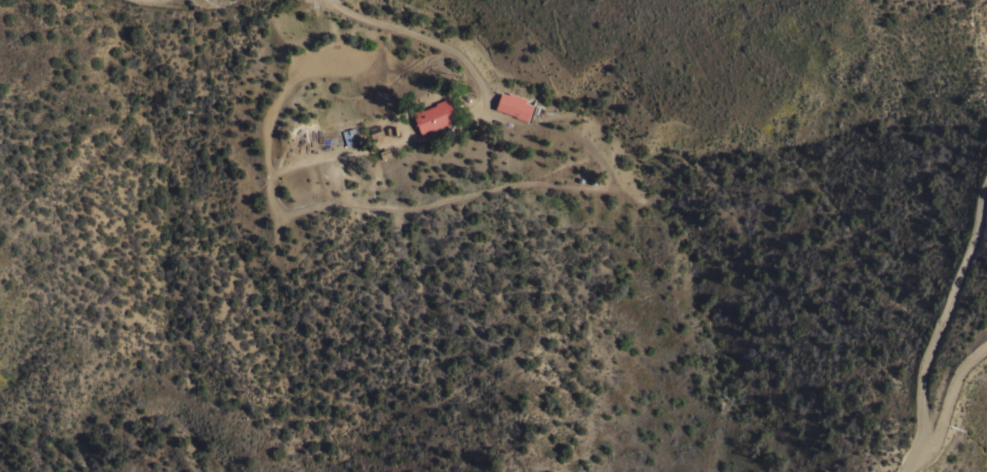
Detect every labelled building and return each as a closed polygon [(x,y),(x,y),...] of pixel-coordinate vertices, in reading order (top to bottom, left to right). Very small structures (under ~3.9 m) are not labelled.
[(506,94),(507,91),(525,97),(524,102),(532,104),(527,120),(515,116),(515,115),(494,108),(499,91),(506,94)] [(411,111),(421,107),(421,109),(435,104),(434,102),(447,97),(455,119),(449,122),(449,123),(446,124),(445,123),(420,133),(411,111)]
